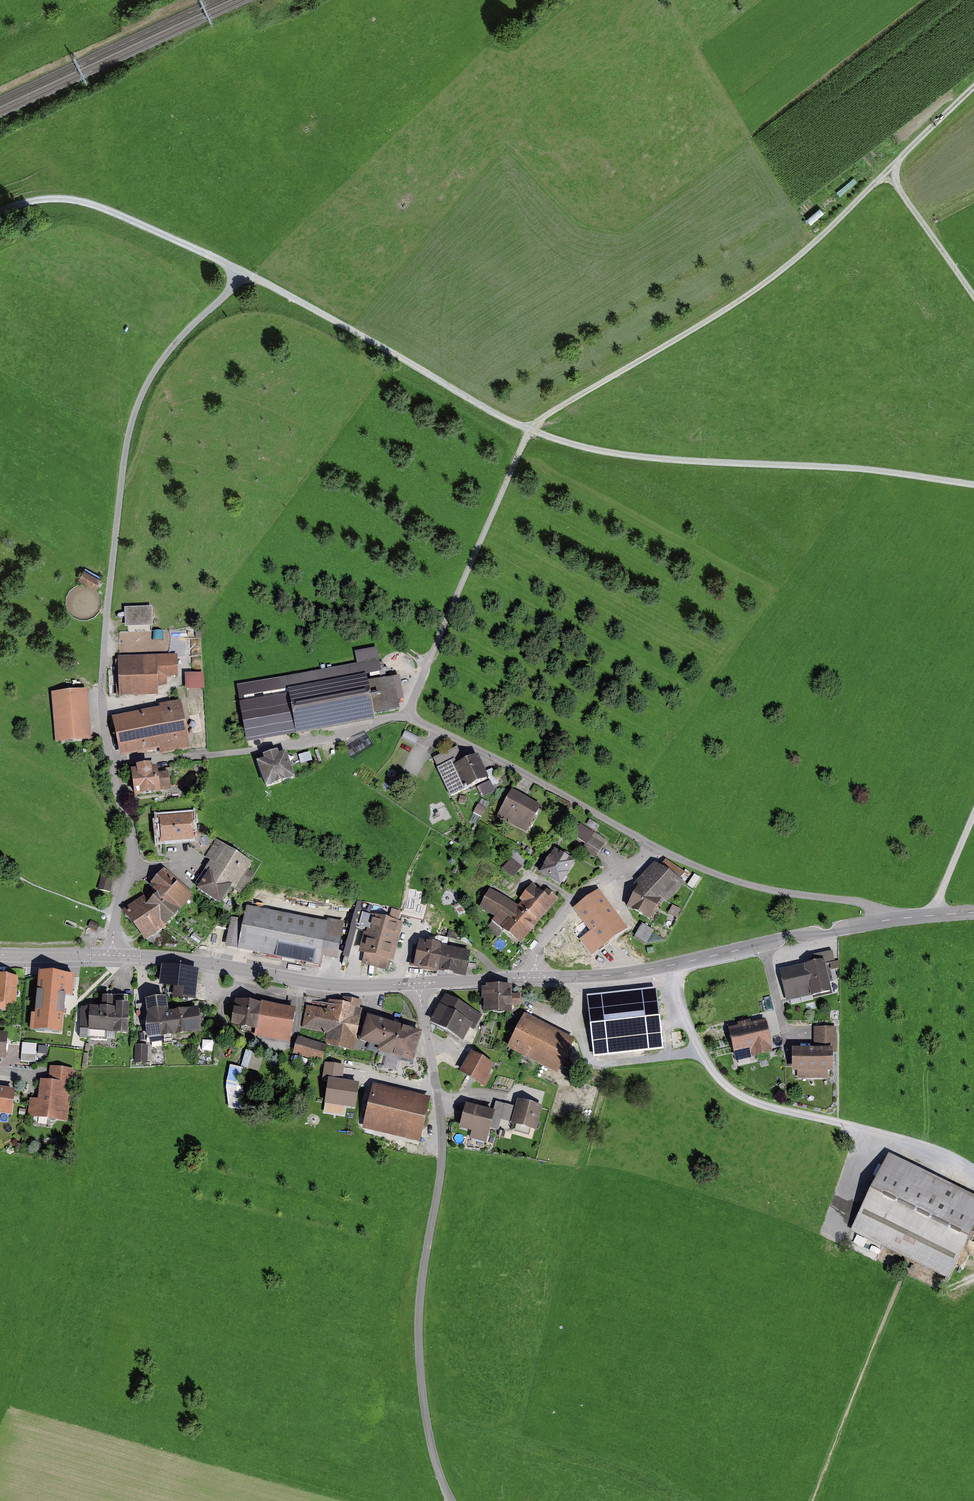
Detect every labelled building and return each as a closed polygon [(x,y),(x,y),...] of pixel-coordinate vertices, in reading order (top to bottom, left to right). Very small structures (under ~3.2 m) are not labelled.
[(85,570),(80,581),(95,588),(100,576),(85,570)] [(125,628),(153,627),(152,607),(125,608),(125,628)] [(177,655),(118,656),(119,697),(158,696),(157,677),(178,677),(177,655)] [(206,690),(205,674),(185,676),(186,691),(206,690)] [(367,675),(280,691),(284,711),(275,712),(279,735),(295,732),(296,735),(375,721),(374,714),(400,710),(394,678),(368,682),(367,675)] [(87,690),(51,693),(56,743),(92,740),(87,690)] [(160,708),(112,718),(120,758),(159,750),(160,756),(191,750),(181,700),(159,705),(160,708)] [(463,750),(439,760),(456,799),(473,792),(472,789),(493,781),(483,759),(469,764),(463,750)] [(264,760),(257,762),(266,789),(295,779),(286,752),(279,754),(277,751),(263,756),(264,760)] [(301,765),(318,764),(317,752),(299,754),(301,765)] [(136,769),(131,770),(134,798),(161,794),(160,792),(171,791),(168,772),(158,773),(157,767),(151,767),(151,765),(136,766),(136,769)] [(547,808),(519,791),(503,816),(532,834),(547,808)] [(483,799),(474,816),(481,819),(490,803),(483,799)] [(193,813),(157,817),(159,844),(195,841),(193,813)] [(607,840),(581,823),(573,834),(586,843),(582,849),(595,858),(607,840)] [(260,863),(222,841),(217,850),(221,852),(212,867),(217,870),(206,889),(231,903),(239,890),(243,892),(260,863)] [(584,864),(563,850),(548,873),(569,887),(584,864)] [(514,880),(527,864),(514,855),(502,870),(514,880)] [(689,884),(661,861),(640,887),(648,894),(638,906),(658,922),(689,884)] [(193,894),(164,869),(149,886),(158,894),(149,903),(144,896),(123,911),(145,942),(166,927),(193,897),(191,896),(193,894)] [(114,875),(102,872),(98,890),(111,893),(114,875)] [(519,900),(521,902),(518,906),(490,890),(479,909),(495,918),(492,922),(521,946),(558,900),(539,884),(537,888),(532,884),(519,900)] [(636,925),(609,889),(583,909),(610,944),(636,925)] [(328,923),(246,907),(241,930),(237,929),(233,948),(320,965),(328,923)] [(438,912),(421,907),(415,928),(433,933),(438,912)] [(670,915),(677,918),(680,910),(674,907),(670,915)] [(396,923),(365,915),(362,927),(371,929),(365,952),(359,950),(357,956),(364,958),(363,963),(385,968),(396,923)] [(100,925),(91,921),(88,927),(97,931),(100,925)] [(659,931),(648,924),(640,936),(651,943),(659,931)] [(414,953),(411,965),(437,970),(442,947),(419,943),(417,953),(414,953)] [(442,947),(437,970),(457,974),(466,974),(469,953),(442,947)] [(824,961),(779,971),(786,1002),(811,997),(811,998),(832,993),(824,961)] [(199,971),(161,966),(159,987),(174,988),(172,999),(196,1002),(199,971)] [(0,975),(0,1005),(15,1006),(18,977),(0,975)] [(76,984),(46,981),(42,1017),(77,1020),(78,1007),(73,1007),(76,984)] [(486,986),(486,988),(482,988),(481,1000),(484,1000),(484,1014),(512,1014),(512,1006),(520,1006),(520,994),(512,994),(512,986),(486,986)] [(655,989),(588,996),(595,1059),(662,1051),(655,989)] [(474,1030),(482,1015),(445,995),(429,1023),(463,1042),(471,1029),(474,1030)] [(342,1003),(328,1000),(327,1010),(306,1006),(302,1028),(327,1033),(325,1044),(355,1050),(362,1009),(360,1008),(362,1001),(343,997),(342,1003)] [(167,998),(145,1001),(147,1016),(146,1030),(147,1040),(202,1033),(198,1008),(169,1012),(167,998)] [(262,1003),(262,1005),(235,1000),(231,1026),(255,1030),(254,1037),(290,1043),(296,1009),(262,1003)] [(138,1028),(136,1006),(84,1008),(85,1031),(138,1028)] [(575,1040),(525,1014),(507,1050),(557,1075),(575,1040)] [(422,1033),(367,1017),(360,1042),(378,1048),(377,1052),(413,1063),(422,1033)] [(765,1021),(728,1029),(733,1053),(749,1049),(751,1058),(772,1053),(765,1021)] [(836,1027),(814,1028),(814,1049),(792,1049),(792,1073),(797,1073),(798,1079),(828,1079),(828,1073),(833,1073),(833,1053),(837,1053),(836,1027)] [(327,1045),(298,1037),(293,1054),(322,1063),(327,1045)] [(148,1046),(135,1045),(134,1063),(147,1064),(148,1046)] [(494,1066),(471,1052),(459,1073),(485,1088),(491,1077),(489,1075),(494,1066)] [(246,1053),(242,1066),(259,1071),(263,1058),(246,1053)] [(21,1054),(21,1062),(35,1062),(35,1055),(21,1054)] [(74,1070),(50,1066),(48,1081),(40,1080),(38,1100),(30,1099),(28,1117),(67,1122),(74,1070)] [(244,1109),(245,1068),(229,1068),(228,1109),(244,1109)] [(361,1088),(320,1078),(315,1099),(357,1109),(361,1088)] [(431,1098),(373,1084),(362,1129),(420,1143),(431,1098)] [(0,1088),(0,1114),(12,1115),(15,1090),(0,1088)] [(543,1107),(517,1100),(515,1107),(511,1123),(511,1125),(536,1132),(543,1107)] [(495,1112),(491,1129),(498,1131),(501,1121),(506,1105),(496,1102),(493,1112),(495,1112)] [(493,1112),(466,1104),(459,1128),(472,1132),(470,1138),(486,1143),(491,1129),(495,1112),(493,1112)] [(501,1121),(511,1123),(515,1107),(506,1105),(501,1121)] [(888,1154),(850,1232),(949,1280),(973,1229),(973,1196),(888,1154)]
